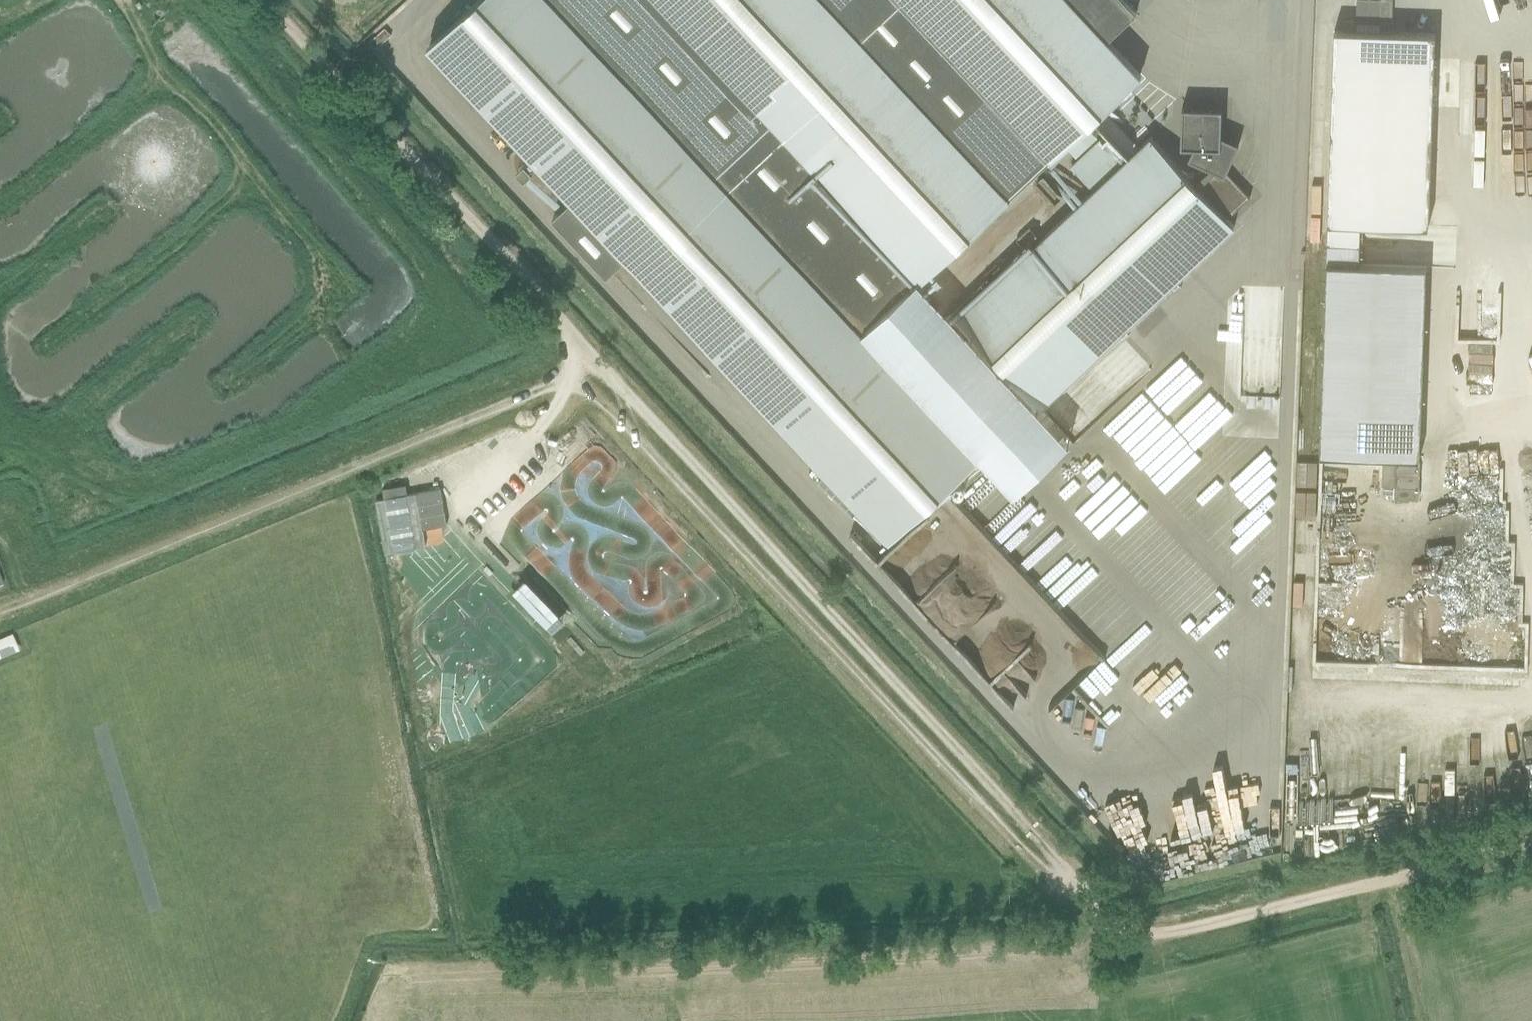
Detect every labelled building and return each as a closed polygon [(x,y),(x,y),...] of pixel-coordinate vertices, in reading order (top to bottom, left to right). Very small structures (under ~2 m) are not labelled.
[(890,540),(979,456),(863,332),(920,279),(921,280),(1010,197),(1009,196),(1052,156),(1052,157),(1141,74),(1108,38),(1137,11),(1127,0),(476,0),(428,45),(890,540)] [(1356,22),(1380,23),(1381,0),(1357,0),(1356,22)] [(1334,30),(1320,455),(1420,458),(1426,266),(1359,264),(1361,224),(1429,226),(1435,33),(1334,30)] [(1093,190),(956,318),(1037,405),(1234,226),(1216,207),(1221,203),(1231,214),(1250,197),(1227,171),(1239,143),(1221,135),(1222,108),(1182,107),(1181,147),(1193,147),(1188,159),(1204,165),(1190,178),(1151,136),(1127,159),(1105,135),(1071,167),(1093,190)] [(1074,687),(1111,730),(1169,679),(1166,586),(1169,584),(1179,579),(1175,571),(1160,572),(1160,584),(1148,584),(1147,572),(1140,572),(1164,551),(1159,545),(1165,540),(1146,500),(1164,492),(1194,527),(1275,457),(1185,354),(1108,420),(1128,463),(1144,482),(1128,489),(1125,483),(1075,485),(1076,520),(1059,521),(1016,558),(1105,660),(1074,687)] [(375,499),(385,553),(425,546),(422,529),(447,524),(440,488),(408,494),(406,484),(382,488),(384,498),(375,499)] [(521,582),(515,589),(548,624),(547,625),(553,631),(565,619),(559,613),(555,617),(521,582)] [(0,638),(0,657),(20,649),(13,632),(0,638)] [(1272,835),(1255,839),(1253,828),(1232,833),(1239,859),(1276,851),(1272,835)]
